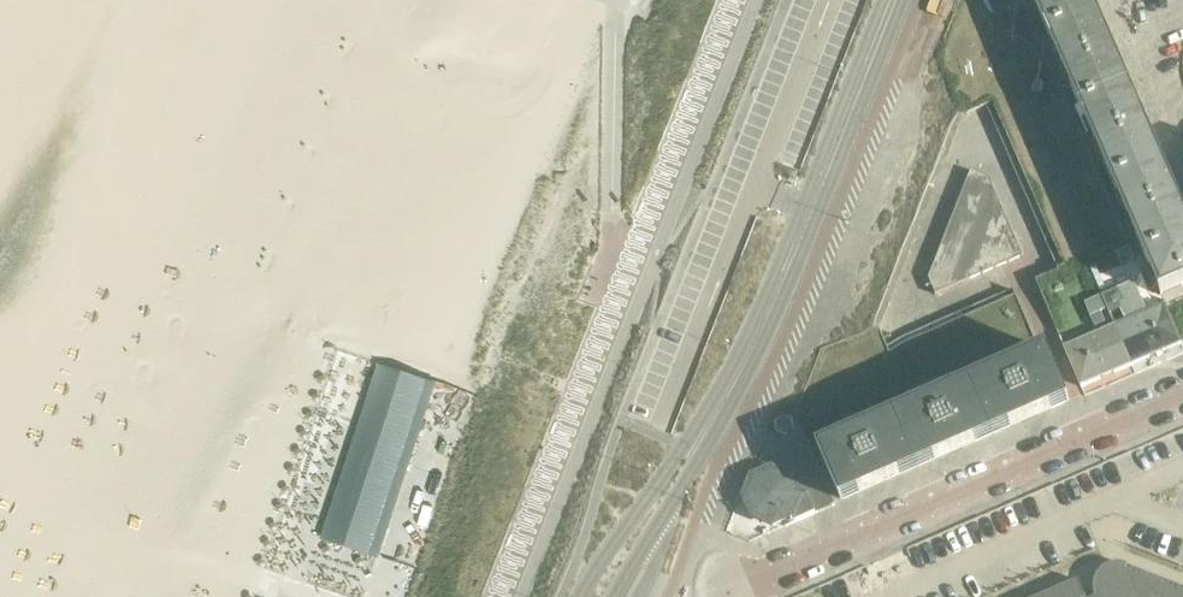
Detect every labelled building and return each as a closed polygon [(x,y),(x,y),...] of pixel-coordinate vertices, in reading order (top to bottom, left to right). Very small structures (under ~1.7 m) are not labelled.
[(1094,0),(1033,0),(1046,31),(1098,8),(1094,0)] [(1176,3),(1172,8),(1170,11),(1182,17),(1182,0),(1178,0),(1176,3)] [(515,39),(552,47),(559,13),(522,6),(515,39)] [(1062,68),(1114,46),(1098,8),(1046,31),(1062,68)] [(1170,11),(1167,17),(1165,20),(1162,27),(1182,35),(1182,17),(1170,11)] [(1182,50),(1182,35),(1162,27),(1159,33),(1158,37),(1157,43),(1156,46),(1182,50)] [(1062,68),(1079,106),(1130,83),(1114,46),(1062,68)] [(1182,66),(1182,50),(1156,46),(1155,49),(1155,56),(1154,62),(1154,66),(1182,66)] [(1154,66),(1154,73),(1154,77),(1155,81),(1155,84),(1182,80),(1182,66),(1154,66)] [(1155,84),(1156,88),(1157,94),(1158,97),(1160,103),(1182,96),(1182,80),(1155,84)] [(1147,121),(1130,83),(1079,106),(1095,143),(1147,121)] [(925,110),(953,121),(959,107),(930,96),(925,110)] [(1160,103),(1163,109),(1164,112),(1167,118),(1169,121),(1182,113),(1182,96),(1160,103)] [(1002,123),(1031,111),(1026,98),(996,110),(1002,123)] [(948,134),(953,121),(925,110),(920,122),(948,134)] [(1002,123),(1007,136),(1037,124),(1031,111),(1002,123)] [(1182,139),(1182,113),(1169,121),(1170,124),(1174,129),(1178,134),(1182,139)] [(1163,158),(1147,121),(1095,143),(1111,181),(1163,158)] [(915,135),(943,146),(948,134),(920,122),(915,135)] [(1012,149),(1042,136),(1037,124),(1007,136),(1012,149)] [(938,159),(943,146),(915,135),(910,148),(938,159)] [(1018,161),(1047,149),(1042,136),(1012,149),(1018,161)] [(933,172),(938,159),(910,148),(905,161),(933,172)] [(1018,161),(1023,174),(1053,162),(1047,149),(1018,161)] [(1111,181),(1128,219),(1179,196),(1163,158),(1111,181)] [(899,174),(928,185),(933,172),(905,161),(899,174)] [(1029,187),(1059,175),(1053,162),(1023,174),(1029,187)] [(971,201),(997,191),(990,175),(974,169),(962,198),(971,201)] [(928,185),(899,174),(894,187),(923,198),(928,185)] [(1034,200),(1064,187),(1059,175),(1029,187),(1034,200)] [(923,198),(894,187),(889,200),(918,211),(923,198)] [(1034,200),(1040,213),(1070,200),(1064,187),(1034,200)] [(977,215),(1002,204),(997,191),(971,201),(977,215)] [(1179,196),(1128,219),(1144,256),(1182,239),(1182,205),(1179,196)] [(983,229),(977,215),(971,201),(962,198),(952,222),(986,236),(983,229)] [(918,211),(889,200),(884,214),(912,225),(918,211)] [(1040,213),(1045,225),(1075,213),(1070,200),(1040,213)] [(1008,218),(1002,204),(977,215),(983,229),(1008,218)] [(1075,213),(1045,225),(1050,237),(1080,225),(1075,213)] [(879,225),(908,237),(912,225),(884,214),(879,225)] [(1014,231),(1008,218),(983,229),(986,236),(988,242),(1001,237),(1014,231)] [(986,236),(952,222),(946,236),(976,248),(987,243),(988,242),(986,236)] [(903,250),(908,237),(879,225),(874,239),(903,250)] [(1050,237),(1056,251),(1086,238),(1080,225),(1050,237)] [(1025,257),(1014,231),(1001,237),(1011,262),(1025,257)] [(969,250),(973,249),(976,248),(946,236),(941,249),(966,259),(969,250)] [(1001,237),(988,242),(987,243),(997,268),(1011,262),(1001,237)] [(1092,252),(1086,238),(1056,251),(1062,264),(1092,252)] [(874,239),(869,251),(898,262),(903,250),(874,239)] [(1144,256),(1160,294),(1182,285),(1182,239),(1144,256)] [(987,243),(976,248),(973,249),(984,274),(997,268),(987,243)] [(966,259),(941,249),(935,263),(960,273),(966,259)] [(969,250),(966,259),(960,273),(955,286),(984,274),(973,249),(969,250)] [(898,262),(869,251),(864,264),(892,276),(898,262)] [(960,273),(935,263),(929,278),(936,295),(955,286),(960,273)] [(892,276),(864,264),(859,277),(887,288),(892,276)] [(854,289),(883,301),(887,288),(859,277),(854,289)] [(1134,281),(1101,295),(1107,309),(1118,304),(1124,321),(1114,325),(1131,365),(1181,342),(1165,304),(1147,311),(1134,281)] [(878,313),(883,301),(854,289),(849,302),(878,313)] [(1016,294),(1003,300),(1016,330),(1029,325),(1016,294)] [(1107,309),(1101,295),(1085,302),(1091,316),(1107,309)] [(1016,330),(1003,300),(989,306),(1002,336),(1016,330)] [(872,328),(878,313),(849,302),(844,316),(872,328)] [(989,306),(977,311),(990,342),(1002,336),(989,306)] [(990,342),(977,311),(965,317),(977,347),(990,342)] [(977,347),(965,317),(952,322),(964,352),(977,347)] [(953,357),(964,352),(952,322),(940,328),(953,357)] [(1082,386),(1131,365),(1114,325),(1065,347),(1082,386)] [(940,328),(926,333),(939,363),(953,357),(940,328)] [(939,363),(926,333),(914,339),(927,368),(939,363)] [(927,368),(914,339),(902,344),(914,373),(927,368)] [(900,380),(914,373),(902,344),(887,351),(900,380)] [(971,384),(992,434),(1066,402),(1045,352),(971,384)] [(398,371),(340,546),(378,558),(436,384),(398,371)] [(992,434),(971,384),(942,396),(940,391),(924,399),(926,404),(897,416),(918,466),(992,434)] [(826,483),(826,485),(834,502),(918,466),(897,416),(823,449),(836,479),(826,483)] [(807,493),(826,485),(826,483),(818,466),(791,477),(772,470),(753,478),(746,496),(755,515),(773,523),(791,515),(795,522),(816,513),(807,493)] [(1116,563),(1114,563),(1111,564),(1109,565),(1106,566),(1103,568),(1102,569),(1100,571),(1098,573),(1097,574),(1096,577),(1095,580),(1095,581),(1094,585),(1094,589),(1094,591),(1094,593),(1095,596),(1182,596),(1182,587),(1128,565),(1122,563),(1116,563)] [(1078,580),(1038,596),(1085,596),(1078,580)]
